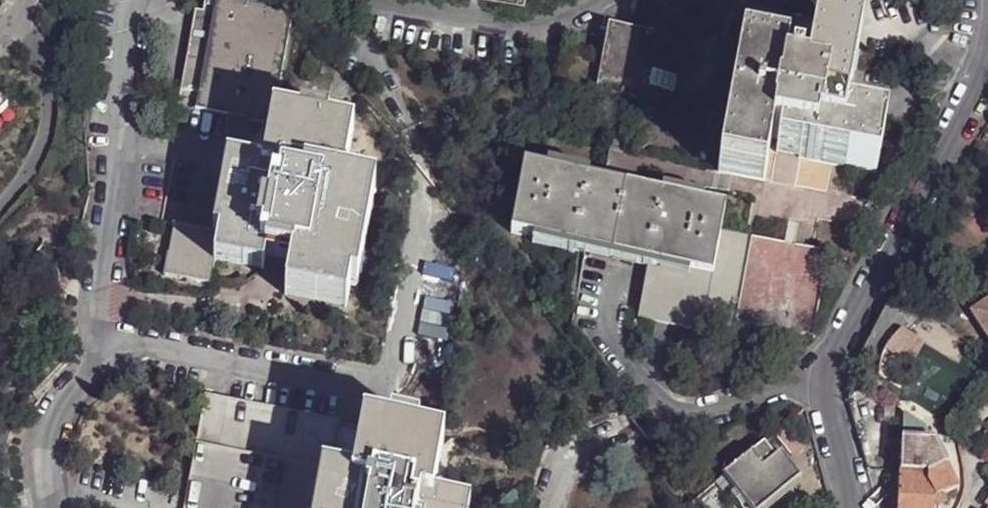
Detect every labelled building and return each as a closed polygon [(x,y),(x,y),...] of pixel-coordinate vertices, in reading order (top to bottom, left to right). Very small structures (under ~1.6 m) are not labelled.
[(194,110),(215,0),(205,0),(184,109),(194,110)] [(272,115),(290,23),(282,9),(277,8),(236,0),(215,0),(194,110),(270,125),(272,115)] [(805,81),(813,35),(815,23),(748,10),(740,52),(785,61),(782,77),(805,81)] [(643,85),(646,72),(653,32),(608,24),(602,54),(595,89),(640,97),(643,85)] [(858,43),(813,35),(805,81),(804,88),(825,92),(819,137),(843,143),(847,122),(858,43)] [(804,88),(805,81),(782,77),(785,61),(740,52),(718,171),(763,180),(769,155),(875,173),(883,128),(847,122),(843,143),(819,137),(825,92),(804,88)] [(675,76),(646,72),(643,85),(646,86),(672,90),(675,76)] [(0,103),(0,118),(11,108),(3,100),(0,103)] [(207,260),(214,260),(257,268),(260,250),(292,257),(285,294),(344,306),(348,284),(355,285),(373,188),(342,181),(350,131),(272,115),(270,125),(262,169),(226,163),(213,231),(207,260)] [(531,242),(647,264),(688,272),(689,267),(711,271),(718,232),(723,202),(703,198),(703,193),(662,185),(660,191),(587,177),(588,171),(547,164),(545,169),(523,165),(510,234),(533,237),(531,242)] [(209,283),(214,260),(207,260),(213,231),(173,223),(164,274),(209,283)] [(745,337),(747,323),(736,320),(752,237),(718,232),(711,271),(689,267),(688,272),(647,264),(637,316),(745,337)] [(736,320),(747,323),(812,333),(827,251),(752,237),(736,320)] [(972,312),(987,335),(987,301),(972,312)] [(911,372),(923,348),(895,334),(883,359),(911,372)] [(207,391),(194,455),(323,481),(354,486),(367,428),(342,423),(343,419),(207,391)] [(924,428),(903,415),(902,440),(929,442),(924,428)] [(476,503),(438,496),(448,443),(367,428),(354,486),(323,481),(318,507),(475,507),(476,503)] [(785,429),(774,439),(791,460),(802,450),(785,429)] [(929,442),(902,440),(900,472),(929,474),(945,466),(933,442),(929,442)] [(724,479),(737,494),(749,507),(766,507),(800,479),(780,455),(774,459),(764,447),(724,479)] [(194,455),(184,507),(318,507),(323,481),(194,455)] [(900,472),(898,507),(932,507),(932,504),(936,498),(955,487),(945,466),(929,474),(900,472)] [(724,479),(715,486),(728,502),(732,499),(737,494),(724,479)]
